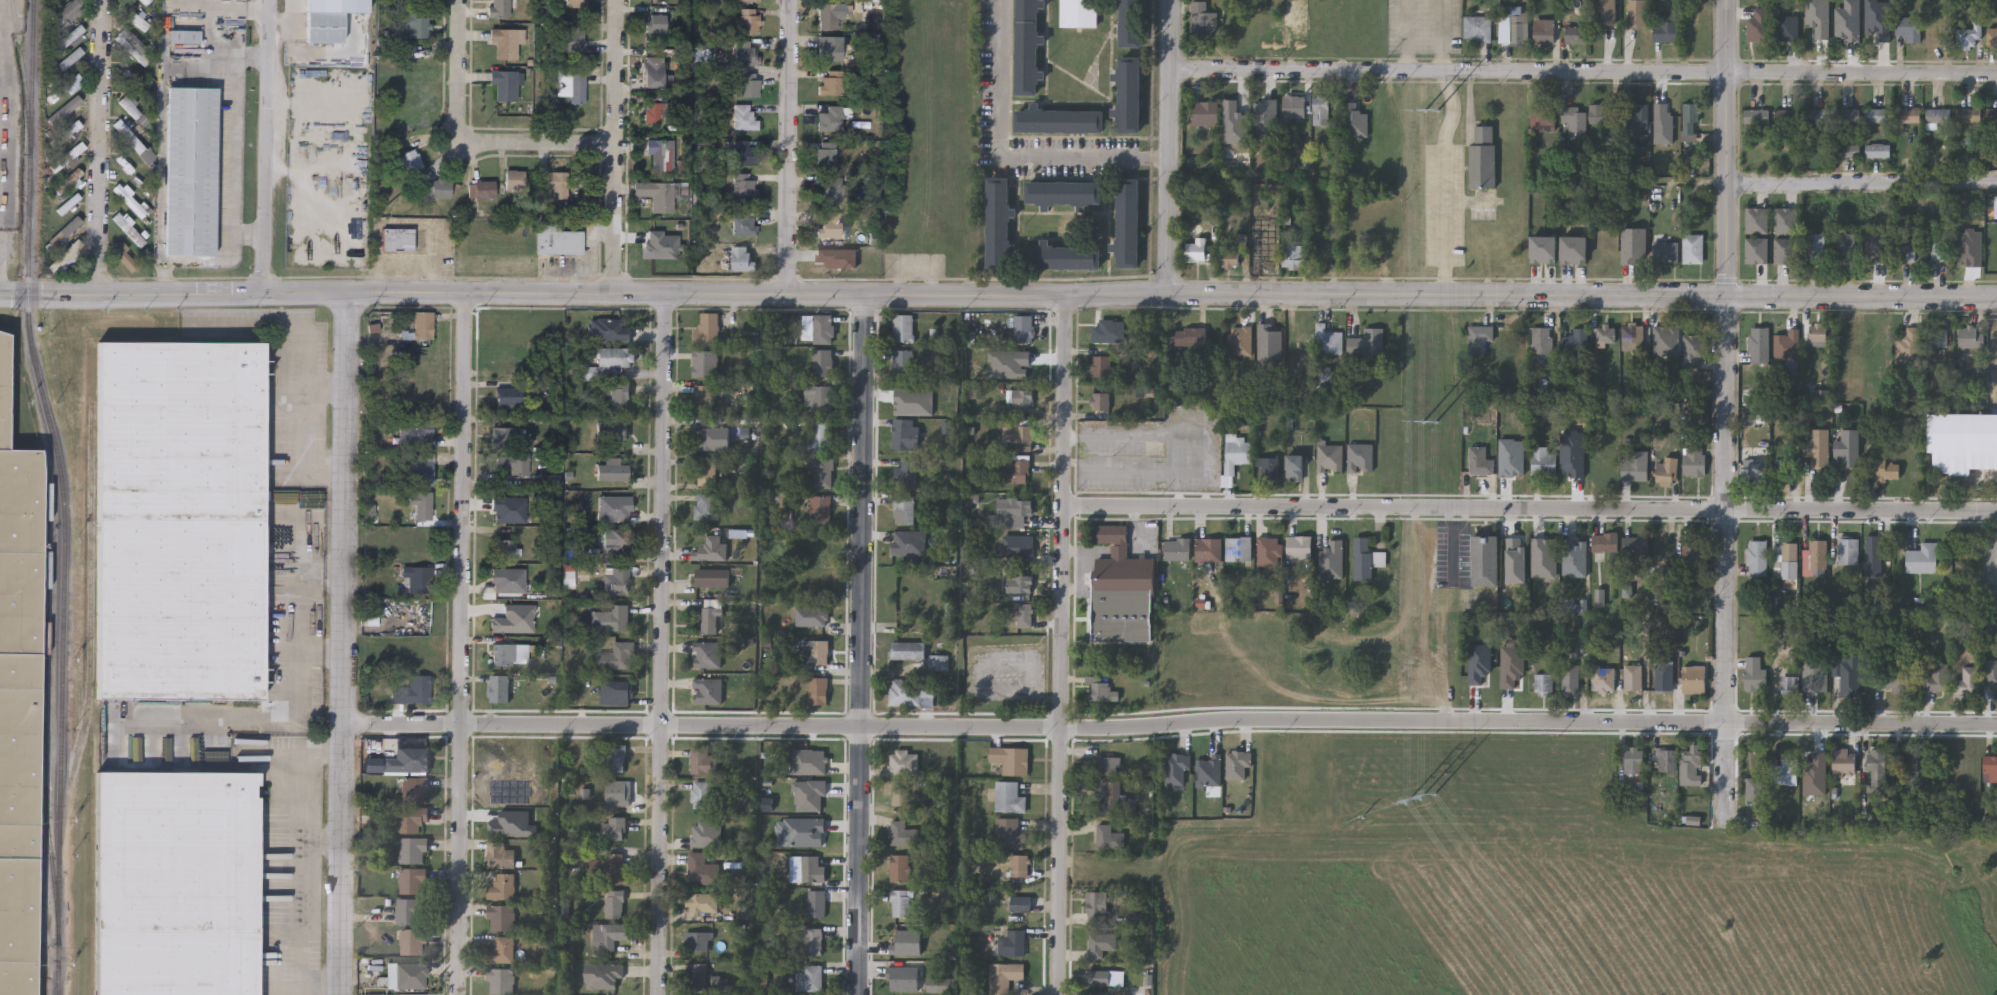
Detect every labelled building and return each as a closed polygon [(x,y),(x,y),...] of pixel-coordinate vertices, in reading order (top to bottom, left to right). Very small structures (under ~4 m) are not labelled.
[(50,18),(73,0),(81,0),(83,2),(55,25),(50,18)] [(114,9),(121,0),(126,0),(134,6),(131,9),(149,23),(143,31),(114,9)] [(156,0),(139,0),(148,9),(156,0)] [(489,17),(489,0),(509,0),(509,17),(489,17)] [(586,9),(586,0),(568,0),(568,9),(586,9)] [(1016,95),(1018,0),(1040,0),(1038,95),(1016,95)] [(1060,26),(1060,0),(1098,0),(1098,26),(1060,26)] [(1120,48),(1120,0),(1142,0),(1142,48),(1120,48)] [(1595,27),(1595,0),(1614,0),(1614,27),(1595,27)] [(1627,27),(1627,0),(1646,0),(1646,27),(1627,27)] [(1191,1),(1207,1),(1207,10),(1215,10),(1215,38),(1191,38),(1191,1)] [(838,3),(838,30),(818,30),(818,3),(838,3)] [(738,32),(738,8),(758,8),(758,32),(738,32)] [(1523,9),(1523,43),(1506,43),(1506,9),(1523,9)] [(1747,18),(1753,18),(1753,9),(1769,9),(1769,41),(1747,41),(1747,18)] [(344,10),(344,43),(307,43),(307,10),(344,10)] [(427,37),(402,37),(402,11),(427,11),(427,37)] [(1463,41),(1463,12),(1481,12),(1481,16),(1490,16),(1490,41),(1463,41)] [(646,32),(646,14),(665,14),(665,32),(646,32)] [(1677,41),(1654,41),(1654,15),(1677,15),(1677,41)] [(1797,16),(1797,42),(1776,42),(1776,16),(1797,16)] [(1906,43),(1906,36),(1895,36),(1895,17),(1920,17),(1920,43),(1906,43)] [(1539,27),(1539,20),(1554,20),(1554,45),(1533,45),(1533,27),(1539,27)] [(1980,22),(1980,48),(1954,48),(1954,28),(1972,28),(1972,22),(1980,22)] [(84,30),(57,50),(52,44),(80,24),(84,30)] [(1564,44),(1564,26),(1585,26),(1585,44),(1564,44)] [(87,33),(83,27),(55,47),(59,53),(87,33)] [(490,43),(490,28),(517,28),(517,59),(496,59),(496,43),(490,43)] [(1996,28),(1996,48),(1988,48),(1988,28),(1996,28)] [(170,43),(170,30),(200,30),(200,43),(170,43)] [(586,49),(565,49),(565,30),(586,30),(586,49)] [(150,59),(143,66),(114,38),(121,31),(150,59)] [(843,61),(817,61),(817,36),(843,36),(843,61)] [(758,65),(734,65),(734,41),(750,41),(750,49),(758,49),(758,65)] [(83,52),(62,70),(57,64),(78,46),(83,52)] [(673,88),(645,88),(645,57),(663,57),(663,74),(673,74),(673,88)] [(1141,133),(1118,132),(1119,58),(1142,58),(1141,133)] [(843,94),(819,94),(819,77),(828,77),(828,70),(843,70),(843,94)] [(490,85),(490,71),(523,71),(523,82),(517,82),(517,101),(495,101),(495,85),(490,85)] [(585,73),(585,104),(570,104),(570,73),(585,73)] [(739,97),(740,73),(756,73),(756,79),(759,79),(759,97),(739,97)] [(168,86),(217,87),(215,255),(166,254),(168,86)] [(80,99),(54,126),(48,120),(74,93),(80,99)] [(125,94),(143,112),(135,119),(117,102),(125,94)] [(1306,96),(1306,118),(1284,118),(1284,96),(1306,96)] [(1314,97),(1330,97),(1330,126),(1314,126),(1314,97)] [(1254,118),(1254,100),(1272,100),(1272,118),(1254,118)] [(662,123),(644,123),(644,102),(662,102),(662,123)] [(1219,126),(1193,126),(1193,102),(1219,102),(1219,126)] [(758,119),(758,129),(734,129),(734,104),(751,104),(751,119),(758,119)] [(1556,104),(1556,131),(1533,131),(1533,104),(1556,104)] [(1649,129),(1627,129),(1627,104),(1649,104),(1649,129)] [(1682,104),(1698,104),(1698,142),(1682,142),(1682,104)] [(818,112),(827,112),(827,106),(843,106),(843,131),(818,131),(818,112)] [(1617,106),(1617,124),(1590,124),(1590,106),(1617,106)] [(1570,124),(1562,124),(1562,107),(1586,107),(1586,138),(1570,138),(1570,124)] [(1016,132),(1016,109),(1031,110),(1031,109),(1104,110),(1103,133),(1016,132)] [(1866,124),(1866,109),(1891,109),(1891,124),(1866,124)] [(1921,126),(1896,126),(1896,109),(1921,109),(1921,126)] [(1952,109),(1952,124),(1927,124),(1927,109),(1952,109)] [(1982,109),(1982,124),(1957,124),(1957,109),(1982,109)] [(1996,126),(1989,126),(1989,109),(1996,109),(1996,126)] [(1775,124),(1775,110),(1800,110),(1800,124),(1775,124)] [(1805,124),(1805,110),(1830,110),(1830,124),(1805,124)] [(1860,110),(1860,125),(1833,125),(1833,110),(1860,110)] [(1769,111),(1769,124),(1743,124),(1743,111),(1769,111)] [(81,125),(53,148),(49,142),(76,119),(81,125)] [(146,147),(140,153),(111,126),(118,119),(146,147)] [(1469,145),(1474,145),(1474,127),(1494,127),(1494,188),(1469,188),(1469,145)] [(646,154),(646,139),(678,139),(678,170),(651,170),(651,154),(646,154)] [(84,145),(55,173),(49,168),(79,140),(84,145)] [(733,164),(733,140),(755,140),(755,164),(733,164)] [(836,166),(817,166),(817,141),(836,141),(836,166)] [(1860,158),(1836,158),(1836,145),(1860,145),(1860,158)] [(1891,145),(1891,159),(1866,159),(1866,145),(1891,145)] [(399,155),(415,148),(423,166),(406,173),(399,155)] [(53,187),(77,167),(82,173),(58,194),(53,187)] [(505,190),(505,170),(527,170),(527,190),(505,190)] [(553,198),(553,189),(546,189),(546,172),(567,172),(567,198),(553,198)] [(748,173),(748,179),(757,179),(757,198),(733,198),(733,173),(748,173)] [(842,176),(842,203),(823,203),(823,176),(842,176)] [(987,268),(988,178),(1010,178),(1009,268),(987,268)] [(451,199),(431,199),(431,179),(451,179),(451,199)] [(1139,268),(1118,268),(1118,180),(1140,180),(1139,268)] [(470,199),(469,182),(495,181),(496,198),(470,199)] [(634,182),(676,182),(676,213),(652,213),(652,195),(634,195),(634,182)] [(1101,182),(1101,204),(1027,205),(1027,182),(1101,182)] [(111,190),(118,183),(146,211),(140,218),(111,190)] [(80,198),(60,212),(56,207),(77,194),(80,198)] [(83,201),(79,196),(59,210),(62,215),(83,201)] [(1746,234),(1746,208),(1769,208),(1769,234),(1746,234)] [(753,234),(733,234),(733,209),(753,209),(753,234)] [(1797,209),(1797,234),(1775,234),(1775,209),(1797,209)] [(145,240),(139,246),(110,218),(117,211),(145,240)] [(841,237),(817,237),(817,227),(824,227),(824,212),(841,212),(841,237)] [(560,223),(560,231),(583,231),(583,253),(536,253),(536,223),(560,223)] [(383,250),(383,227),(413,227),(413,250),(383,250)] [(1946,233),(1946,261),(1931,261),(1931,233),(1946,233)] [(1825,234),(1825,263),(1810,263),(1810,234),(1825,234)] [(1841,262),(1841,234),(1855,234),(1855,262),(1841,262)] [(1962,261),(1962,234),(1976,234),(1976,261),(1962,261)] [(1683,264),(1683,235),(1704,235),(1704,264),(1683,264)] [(1558,262),(1531,262),(1531,236),(1558,236),(1558,262)] [(1589,237),(1589,264),(1562,263),(1562,236),(1589,237)] [(1745,264),(1745,238),(1769,238),(1769,264),(1745,264)] [(1775,264),(1775,238),(1797,238),(1797,264),(1775,264)] [(47,266),(76,239),(81,245),(52,272),(47,266)] [(1207,239),(1207,262),(1186,262),(1186,243),(1196,243),(1196,239),(1207,239)] [(1900,262),(1901,239),(1916,240),(1915,262),(1900,262)] [(1679,264),(1652,264),(1652,241),(1679,241),(1679,264)] [(1100,268),(1026,269),(1025,246),(1042,246),(1042,245),(1100,244),(1100,268)] [(1273,245),(1272,268),(1251,268),(1252,245),(1273,245)] [(1282,269),(1282,245),(1304,245),(1304,269),(1282,269)] [(732,246),(752,246),(752,271),(732,271),(732,246)] [(840,272),(816,272),(816,262),(823,262),(823,248),(840,248),(840,272)] [(1240,269),(1221,269),(1221,248),(1240,248),(1240,269)] [(433,310),(433,337),(412,337),(412,310),(433,310)] [(692,344),(692,327),(700,327),(700,312),(719,312),(719,344),(692,344)] [(834,343),(814,343),(814,314),(834,314),(834,343)] [(913,314),(913,341),(894,341),(894,314),(913,314)] [(1033,341),(1014,341),(1014,314),(1033,314),(1033,341)] [(587,319),(631,319),(631,339),(587,339),(587,319)] [(1093,325),(1100,325),(1100,319),(1125,319),(1125,341),(1093,341),(1093,325)] [(1311,322),(1311,350),(1295,350),(1295,322),(1311,322)] [(1316,356),(1316,323),(1325,323),(1325,333),(1343,333),(1343,356),(1316,356)] [(1622,351),(1622,323),(1644,323),(1644,351),(1622,351)] [(1809,323),(1827,323),(1827,341),(1809,341),(1809,323)] [(1616,325),(1616,344),(1597,344),(1597,325),(1616,325)] [(1252,356),(1230,356),(1230,327),(1252,327),(1252,356)] [(1469,327),(1493,327),(1493,340),(1484,340),(1484,354),(1469,354),(1469,327)] [(1553,327),(1553,366),(1531,366),(1531,327),(1553,327)] [(1679,327),(1679,355),(1654,355),(1654,327),(1679,327)] [(1769,327),(1769,363),(1750,363),(1750,327),(1769,327)] [(1921,367),(1897,366),(1897,338),(1907,338),(1907,327),(1921,327),(1921,367)] [(1172,346),(1172,328),(1206,328),(1206,346),(1172,346)] [(1347,355),(1347,338),(1364,338),(1364,328),(1383,328),(1383,355),(1347,355)] [(1588,354),(1564,354),(1564,336),(1573,336),(1573,328),(1588,328),(1588,354)] [(1775,360),(1775,334),(1788,334),(1788,328),(1799,328),(1799,360),(1775,360)] [(1948,347),(1925,347),(1925,328),(1948,328),(1948,347)] [(1984,348),(1959,348),(1959,328),(1984,328),(1984,348)] [(43,449),(36,994),(0,994),(0,329),(10,329),(8,448),(43,449)] [(1684,366),(1684,335),(1707,335),(1707,366),(1684,366)] [(264,700),(98,699),(99,341),(265,342),(264,700)] [(579,379),(579,365),(596,365),(596,357),(590,357),(590,347),(634,347),(634,364),(620,364),(620,379),(579,379)] [(813,375),(813,349),(832,349),(832,376),(813,375)] [(894,376),(894,349),(914,349),(914,376),(894,376)] [(718,350),(718,376),(692,376),(692,350),(718,350)] [(1111,375),(1092,375),(1092,355),(1111,355),(1111,375)] [(611,412),(611,382),(629,382),(629,412),(611,412)] [(694,411),(694,384),(713,384),(713,411),(694,411)] [(831,385),(831,413),(805,412),(805,385),(831,385)] [(497,386),(521,386),(521,405),(497,405),(497,386)] [(1032,409),(1013,409),(1013,388),(1032,388),(1032,409)] [(1109,409),(1092,409),(1092,392),(1109,392),(1109,409)] [(1930,414),(1996,414),(1996,469),(1968,469),(1968,474),(1930,474),(1930,414)] [(892,448),(892,418),(919,418),(919,448),(892,448)] [(431,444),(398,444),(398,419),(431,419),(431,444)] [(596,438),(596,420),(626,420),(626,438),(596,438)] [(809,420),(832,420),(832,450),(809,450),(809,420)] [(1032,450),(1012,450),(1012,424),(1032,424),(1032,450)] [(512,426),(512,444),(493,444),(493,426),(512,426)] [(729,427),(729,448),(699,448),(699,427),(729,427)] [(1805,439),(1812,439),(1812,428),(1829,428),(1829,466),(1811,466),(1811,456),(1805,456),(1805,439)] [(1859,466),(1843,466),(1843,456),(1835,456),(1835,440),(1843,440),(1843,429),(1859,429),(1859,466)] [(1225,477),(1225,437),(1251,437),(1251,464),(1234,464),(1234,477),(1225,477)] [(1342,471),(1317,471),(1317,444),(1342,444),(1342,471)] [(1348,472),(1348,444),(1372,444),(1372,472),(1348,472)] [(1532,475),(1532,446),(1548,446),(1548,454),(1557,454),(1557,475),(1532,475)] [(1494,459),(1494,475),(1469,475),(1469,447),(1485,447),(1485,459),(1494,459)] [(1684,476),(1684,448),(1706,448),(1706,476),(1684,476)] [(1648,481),(1623,481),(1623,450),(1648,450),(1648,481)] [(431,460),(432,483),(412,483),(412,452),(425,452),(425,460),(431,460)] [(510,473),(510,466),(496,466),(496,453),(529,453),(529,473),(510,473)] [(1303,455),(1303,481),(1287,481),(1287,455),(1303,455)] [(1005,481),(1005,456),(1028,456),(1028,481),(1005,481)] [(716,485),(697,485),(697,457),(716,457),(716,485)] [(1259,481),(1259,457),(1279,457),(1279,481),(1259,481)] [(1677,486),(1657,486),(1657,457),(1677,457),(1677,486)] [(1793,457),(1793,478),(1775,478),(1775,457),(1793,457)] [(814,487),(814,458),(832,458),(832,487),(814,487)] [(916,458),(916,485),(894,485),(894,466),(902,466),(902,458),(916,458)] [(1769,476),(1745,476),(1745,458),(1769,458),(1769,476)] [(1899,477),(1873,477),(1873,459),(1899,459),(1899,477)] [(628,463),(628,479),(596,479),(596,463),(628,463)] [(431,490),(431,518),(415,518),(415,490),(431,490)] [(719,519),(694,519),(694,492),(719,492),(719,519)] [(631,519),(598,519),(598,495),(631,495),(631,519)] [(830,519),(811,518),(812,495),(830,495),(830,519)] [(894,522),(894,495),(914,495),(914,522),(894,522)] [(1032,515),(1024,515),(1024,526),(1008,526),(1008,497),(1032,497),(1032,515)] [(1095,643),(1096,557),(1111,557),(1111,543),(1094,543),(1094,525),(1127,525),(1127,557),(1157,557),(1156,597),(1152,597),(1152,644),(1095,643)] [(603,528),(631,528),(631,548),(603,548),(603,528)] [(925,530),(925,554),(892,554),(892,530),(925,530)] [(1593,532),(1618,532),(1618,552),(1593,552),(1593,532)] [(725,559),(691,559),(691,546),(705,546),(705,534),(725,534),(725,559)] [(1311,535),(1311,559),(1286,559),(1286,535),(1311,535)] [(1838,564),(1838,535),(1858,535),(1858,564),(1838,564)] [(1882,535),(1882,565),(1864,565),(1864,535),(1882,535)] [(1010,555),(1010,536),(1032,536),(1032,555),(1010,555)] [(1352,580),(1352,536),(1368,536),(1368,551),(1385,551),(1385,566),(1371,566),(1371,580),(1352,580)] [(1648,567),(1623,567),(1623,536),(1648,536),(1648,567)] [(1225,537),(1250,537),(1250,560),(1225,560),(1225,537)] [(1280,537),(1280,565),(1257,565),(1257,537),(1280,537)] [(514,538),(514,554),(494,554),(495,538),(514,538)] [(1195,561),(1195,538),(1220,538),(1220,561),(1195,561)] [(1471,589),(1471,538),(1498,538),(1498,589),(1471,589)] [(1681,538),(1705,538),(1705,567),(1681,567),(1681,538)] [(1809,569),(1809,539),(1826,539),(1826,569),(1809,569)] [(1192,540),(1167,540),(1167,562),(1192,562),(1192,540)] [(1766,540),(1766,576),(1747,576),(1747,540),(1766,540)] [(1775,542),(1796,542),(1796,563),(1775,563),(1775,542)] [(1937,542),(1937,572),(1906,572),(1906,549),(1920,549),(1920,542),(1937,542)] [(431,592),(404,592),(404,565),(431,565),(431,592)] [(492,591),(492,567),(524,567),(524,591),(492,591)] [(628,594),(602,594),(602,573),(611,573),(611,567),(628,567),(628,594)] [(696,585),(696,567),(729,567),(729,585),(696,585)] [(1032,592),(1007,592),(1007,573),(1032,573),(1032,592)] [(1032,626),(1018,626),(1018,603),(1032,603),(1032,626)] [(628,604),(628,630),(590,630),(590,610),(611,610),(611,604),(628,604)] [(702,633),(702,606),(722,606),(722,633),(702,633)] [(796,624),(796,606),(827,606),(827,624),(796,624)] [(812,639),(828,639),(828,664),(812,664),(812,639)] [(593,667),(593,652),(614,652),(614,641),(633,641),(633,667),(593,667)] [(721,667),(694,667),(694,641),(721,641),(721,667)] [(891,659),(891,641),(925,641),(925,659),(891,659)] [(506,665),(491,665),(491,643),(506,643),(506,665)] [(1859,655),(1859,697),(1840,697),(1840,676),(1832,676),(1832,648),(1842,648),(1842,655),(1859,655)] [(1766,669),(1766,691),(1744,691),(1744,656),(1760,656),(1760,669),(1766,669)] [(1985,659),(1996,659),(1996,690),(1985,690),(1985,659)] [(1947,691),(1923,691),(1923,674),(1930,674),(1930,663),(1947,663),(1947,691)] [(1655,691),(1655,664),(1672,664),(1672,691),(1655,691)] [(1578,665),(1578,696),(1562,696),(1562,665),(1578,665)] [(1642,665),(1642,691),(1624,691),(1624,665),(1642,665)] [(1591,692),(1591,666),(1615,666),(1615,692),(1591,692)] [(1682,666),(1705,666),(1705,690),(1682,690),(1682,666)] [(1977,694),(1953,694),(1953,680),(1962,680),(1962,666),(1977,666),(1977,694)] [(1908,689),(1874,690),(1873,668),(1907,668),(1908,689)] [(430,674),(430,702),(390,702),(390,686),(409,686),(409,674),(430,674)] [(1552,674),(1552,695),(1533,695),(1533,674),(1552,674)] [(490,702),(490,675),(509,675),(509,702),(490,702)] [(1797,676),(1797,697),(1782,697),(1782,676),(1797,676)] [(721,677),(721,704),(694,704),(694,677),(721,677)] [(828,704),(809,704),(809,677),(828,677),(828,704)] [(933,679),(933,705),(889,705),(889,679),(933,679)] [(631,680),(631,704),(601,704),(601,680),(631,680)] [(1109,682),(1109,690),(1119,690),(1119,700),(1089,700),(1089,682),(1109,682)] [(626,744),(626,772),(607,772),(607,744),(626,744)] [(428,745),(428,771),(364,771),(364,756),(395,756),(395,745),(428,745)] [(1680,750),(1689,750),(1689,745),(1701,745),(1701,785),(1680,785),(1680,750)] [(691,774),(691,747),(714,747),(714,774),(691,774)] [(1028,747),(1028,774),(1002,774),(1002,762),(990,762),(990,747),(1028,747)] [(1624,773),(1625,748),(1643,748),(1643,773),(1624,773)] [(1675,749),(1675,772),(1657,772),(1657,749),(1675,749)] [(1821,771),(1802,771),(1802,750),(1821,750),(1821,771)] [(1832,773),(1832,750),(1855,750),(1855,773),(1832,773)] [(1886,750),(1886,787),(1868,787),(1868,750),(1886,750)] [(920,751),(920,770),(887,770),(887,751),(920,751)] [(1225,780),(1225,752),(1250,752),(1250,768),(1245,768),(1245,780),(1225,780)] [(1195,759),(1209,759),(1209,753),(1220,753),(1220,786),(1195,786),(1195,759)] [(1165,754),(1189,754),(1189,771),(1184,771),(1184,785),(1165,785),(1165,754)] [(1101,774),(1101,756),(1120,756),(1120,774),(1101,774)] [(1895,756),(1918,756),(1919,780),(1895,780),(1895,756)] [(1996,756),(1996,782),(1983,782),(1983,756),(1996,756)] [(1797,785),(1778,785),(1778,759),(1797,759),(1797,785)] [(259,773),(258,994),(96,994),(97,772),(259,773)] [(401,776),(428,776),(428,801),(401,801),(401,776)] [(1744,801),(1744,778),(1766,778),(1766,801),(1744,801)] [(606,808),(606,780),(627,780),(627,808),(606,808)] [(996,780),(1018,780),(1018,795),(1026,795),(1026,811),(996,811),(996,780)] [(1120,780),(1120,813),(1100,813),(1100,780),(1120,780)] [(717,788),(717,807),(692,807),(692,781),(711,781),(711,788),(717,788)] [(892,805),(892,788),(909,788),(909,805),(892,805)] [(429,806),(429,821),(420,821),(420,832),(397,832),(397,806),(429,806)] [(625,817),(625,839),(602,839),(602,817),(625,817)] [(689,847),(689,817),(713,817),(713,847),(689,847)] [(996,848),(996,817),(1018,817),(1018,831),(1025,831),(1025,848),(996,848)] [(829,819),(829,835),(804,835),(804,819),(829,819)] [(892,844),(892,819),(905,819),(905,828),(919,828),(919,844),(892,844)] [(1098,823),(1112,823),(1112,831),(1125,831),(1125,848),(1098,848),(1098,823)] [(427,862),(400,862),(400,836),(427,836),(427,862)] [(505,840),(505,848),(515,848),(515,866),(488,866),(488,840),(505,840)] [(623,852),(623,880),(606,880),(606,852),(623,852)] [(689,883),(689,852),(705,852),(705,863),(719,863),(719,883),(689,883)] [(909,881),(890,881),(890,854),(909,854),(909,881)] [(1029,876),(1011,876),(1011,854),(1029,854),(1029,876)] [(799,881),(799,855),(818,855),(818,866),(826,866),(826,881),(799,881)] [(400,893),(400,868),(425,868),(425,893),(400,893)] [(515,898),(488,898),(488,883),(496,883),(496,872),(515,872),(515,898)] [(624,889),(624,916),(605,916),(605,889),(624,889)] [(825,917),(809,917),(809,889),(825,889),(825,917)] [(910,916),(892,916),(892,889),(910,889),(910,916)] [(1087,891),(1108,891),(1108,919),(1087,919),(1087,891)] [(718,893),(718,911),(685,911),(685,893),(718,893)] [(1007,895),(1030,895),(1030,911),(1007,911),(1007,895)] [(420,923),(397,923),(397,898),(428,898),(428,916),(420,916),(420,923)] [(515,930),(488,930),(488,904),(515,904),(515,930)] [(615,950),(603,950),(603,922),(628,922),(628,938),(615,938),(615,950)] [(426,928),(426,954),(401,954),(401,928),(426,928)] [(804,955),(804,928),(822,928),(822,955),(804,955)] [(1025,928),(1025,956),(999,956),(999,928),(1025,928)] [(922,954),(893,954),(893,929),(922,929),(922,954)] [(683,931),(713,931),(713,950),(683,950),(683,931)] [(1089,958),(1089,932),(1117,932),(1117,950),(1105,950),(1105,958),(1089,958)] [(515,962),(486,962),(486,948),(496,948),(496,936),(515,936),(515,962)] [(395,963),(426,963),(426,988),(395,988),(395,963)] [(623,977),(615,977),(615,988),(590,988),(590,963),(623,963),(623,977)] [(688,991),(688,963),(706,963),(706,991),(688,991)] [(990,994),(990,963),(1024,963),(1024,979),(1008,979),(1008,994),(990,994)] [(796,971),(804,971),(804,965),(823,965),(823,991),(796,991),(796,971)] [(919,991),(888,991),(888,966),(919,966),(919,991)] [(514,967),(514,994),(488,994),(488,967),(514,967)] [(1124,985),(1087,985),(1087,969),(1124,969),(1124,985)]
